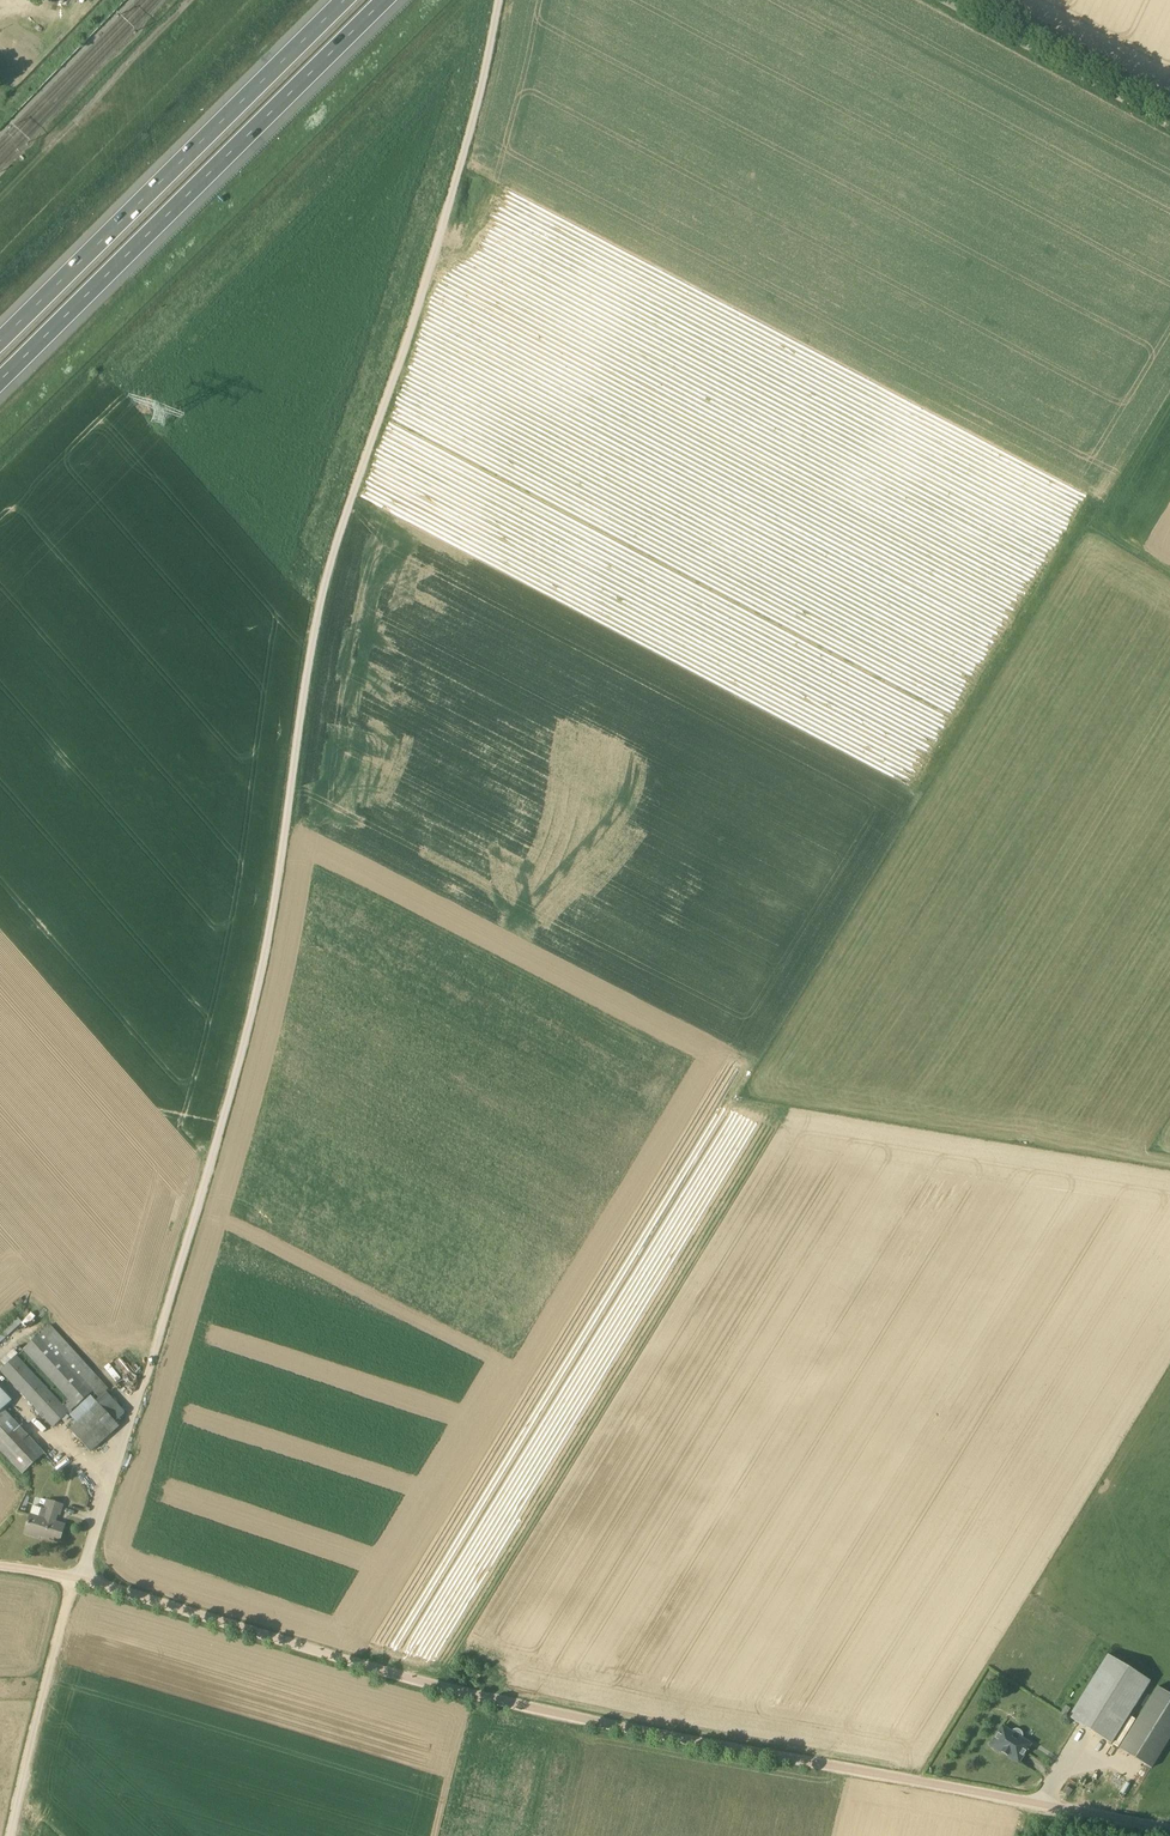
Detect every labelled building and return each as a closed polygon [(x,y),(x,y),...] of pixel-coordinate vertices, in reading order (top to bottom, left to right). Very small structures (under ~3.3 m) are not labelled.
[(17,1356),(0,1371),(53,1427),(92,1390),(99,1398),(105,1392),(108,1389),(50,1325),(23,1349),(69,1399),(62,1405),(17,1356)] [(17,1423),(3,1409),(12,1401),(0,1388),(0,1450),(23,1474),(45,1453),(17,1423)] [(90,1452),(119,1426),(96,1401),(91,1395),(68,1417),(76,1426),(71,1430),(90,1452)] [(57,1514),(60,1514),(63,1505),(46,1500),(44,1508),(42,1508),(41,1508),(33,1506),(25,1533),(35,1537),(36,1534),(60,1542),(65,1526),(55,1523),(57,1514)] [(1150,1681),(1108,1655),(1069,1718),(1111,1744),(1150,1681)] [(1151,1768),(1169,1738),(1169,1694),(1158,1687),(1119,1749),(1151,1768)] [(1011,1731),(1011,1732),(1002,1727),(991,1745),(1019,1763),(1031,1744),(1022,1739),(1022,1738),(1023,1737),(1023,1736),(1023,1735),(1023,1734),(1023,1733),(1022,1733),(1022,1732),(1022,1731),(1020,1730),(1018,1729),(1016,1729),(1014,1729),(1012,1730),(1011,1731)]
